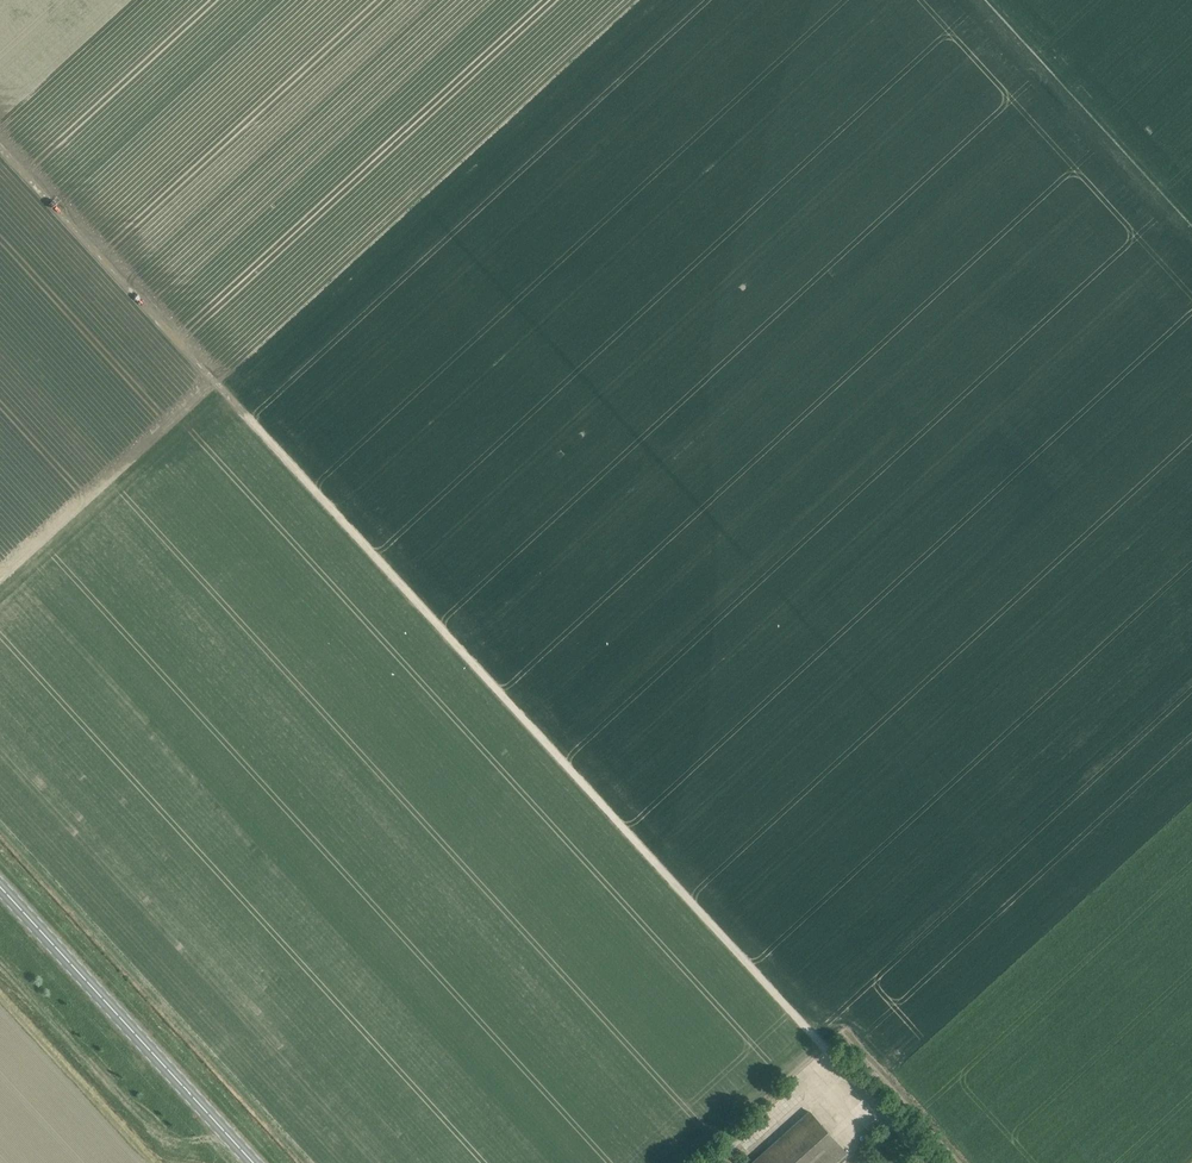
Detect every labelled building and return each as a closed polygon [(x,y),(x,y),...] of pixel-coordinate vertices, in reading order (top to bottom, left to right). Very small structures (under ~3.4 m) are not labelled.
[(848,1154),(810,1112),(753,1162),(839,1162),(848,1154)]
